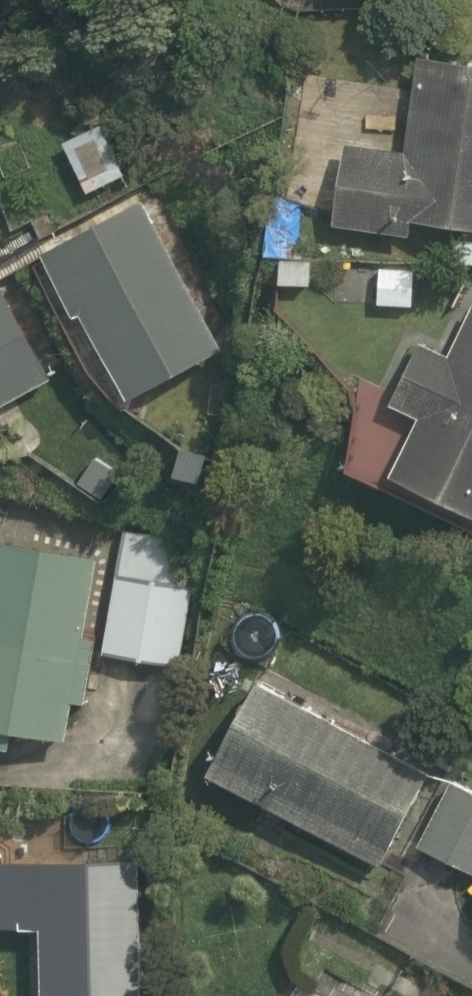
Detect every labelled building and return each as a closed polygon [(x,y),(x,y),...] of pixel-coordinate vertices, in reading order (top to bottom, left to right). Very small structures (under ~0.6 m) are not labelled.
[(334,220),(405,230),(408,212),(471,221),(471,54),(421,47),(406,152),(344,144),(334,220)] [(96,118),(60,137),(89,191),(125,172),(96,118)] [(145,199),(42,250),(117,402),(220,351),(145,199)] [(0,289),(0,396),(47,372),(4,287),(0,289)] [(451,353),(421,339),(392,400),(423,415),(397,470),(471,506),(471,309),(451,353)] [(0,525),(0,738),(59,746),(89,538),(0,525)] [(109,653),(143,657),(131,753),(163,757),(175,661),(191,536),(125,527),(109,653)] [(378,863),(429,770),(255,678),(205,770),(378,863)] [(451,777),(416,842),(471,872),(471,787),(451,777)] [(138,856),(0,857),(0,924),(38,923),(40,995),(141,995),(138,856)] [(336,980),(326,995),(366,995),(336,980)]
